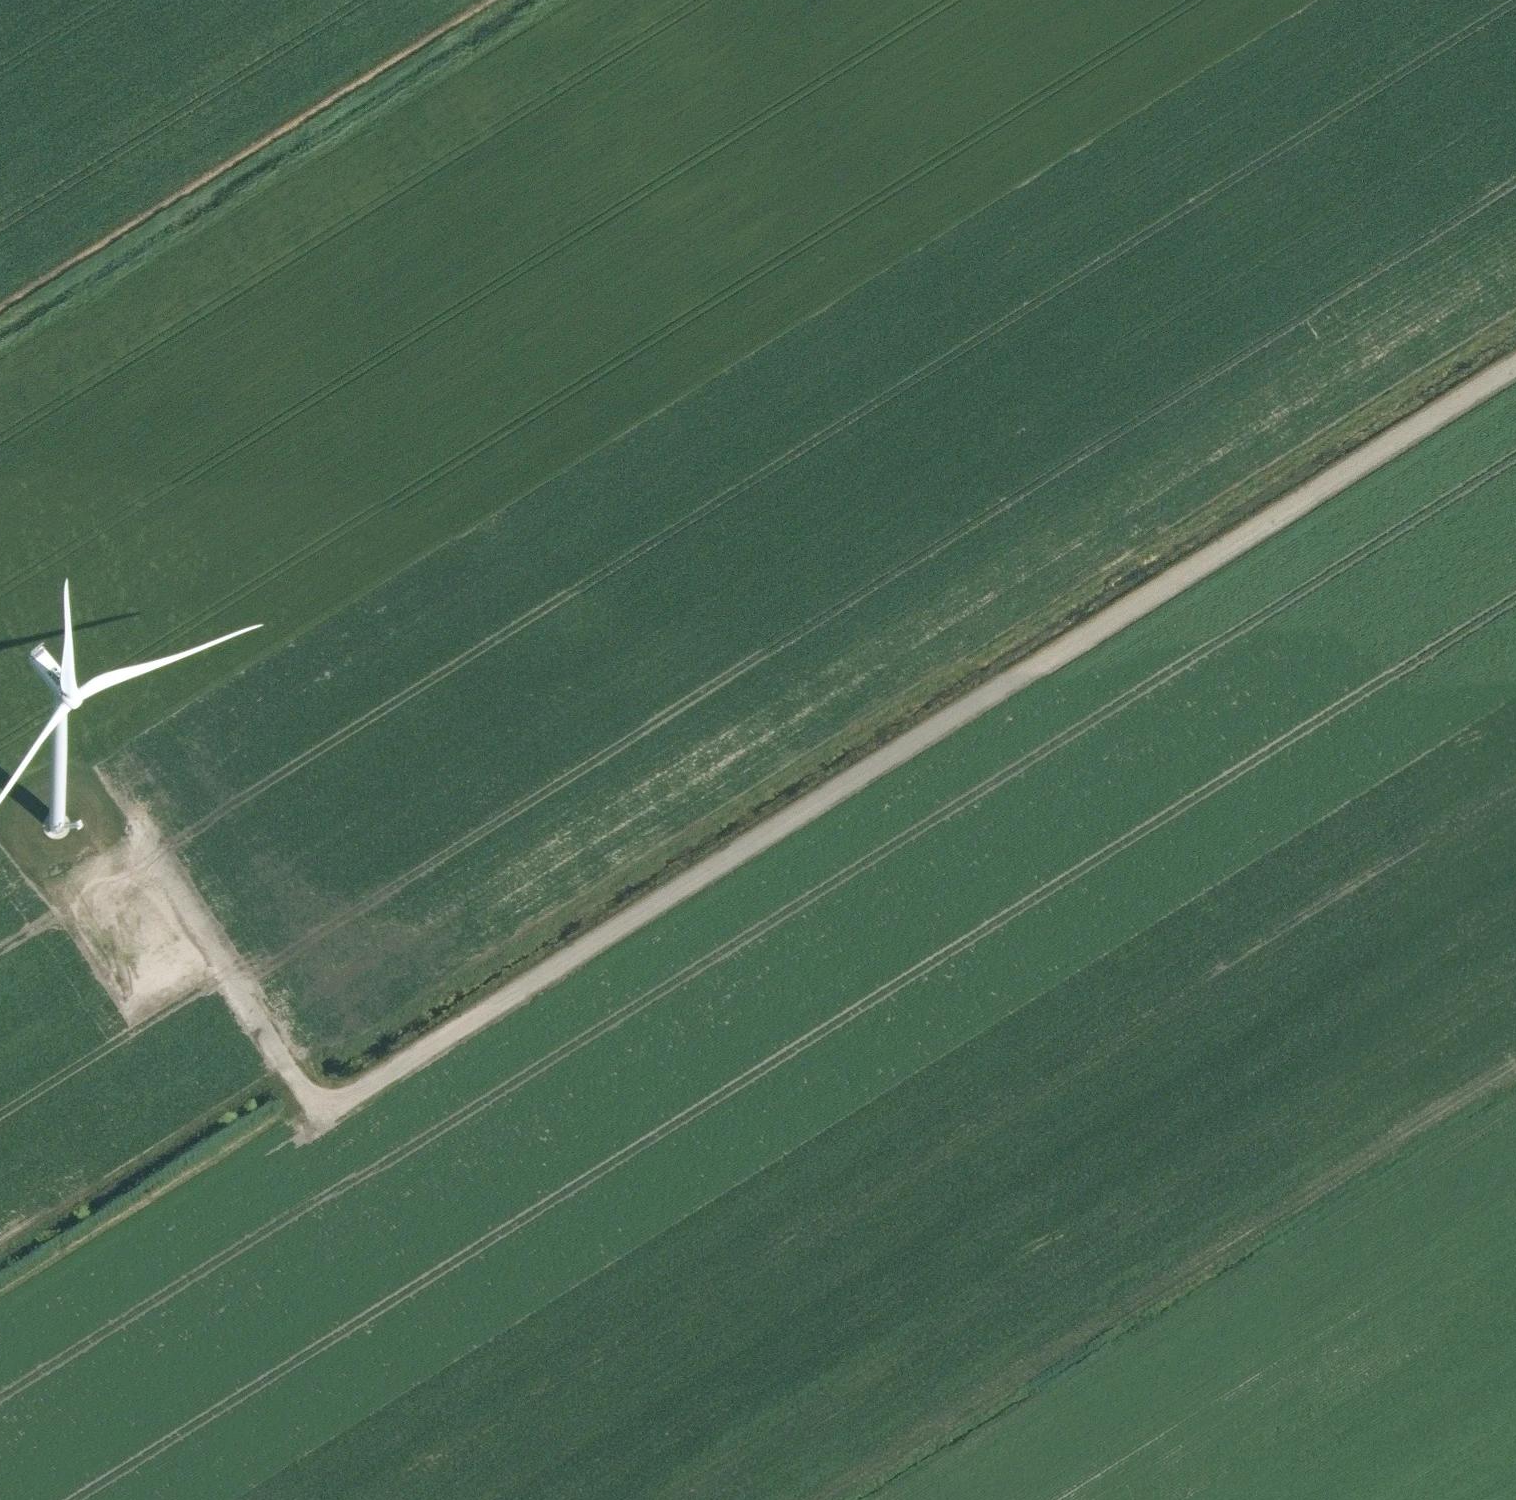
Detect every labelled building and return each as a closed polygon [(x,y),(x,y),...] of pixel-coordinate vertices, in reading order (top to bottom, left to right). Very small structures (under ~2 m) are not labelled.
[(49,827),(49,828),(49,829),(49,830),(49,831),(50,831),(50,832),(50,833),(51,833),(51,834),(52,834),(52,835),(53,835),(54,835),(54,836),(55,836),(56,836),(57,836),(58,836),(59,836),(60,836),(60,835),(61,835),(62,835),(62,834),(63,834),(63,833),(64,833),(64,832),(64,831),(65,831),(65,830),(65,829),(65,828),(65,827),(65,826),(65,825),(64,825),(64,824),(64,823),(63,823),(63,822),(62,822),(62,821),(61,821),(60,821),(60,820),(59,820),(58,820),(57,820),(56,820),(55,820),(54,820),(54,821),(53,821),(52,821),(52,822),(51,822),(51,823),(50,823),(50,824),(50,825),(49,825),(49,826),(49,827)]
